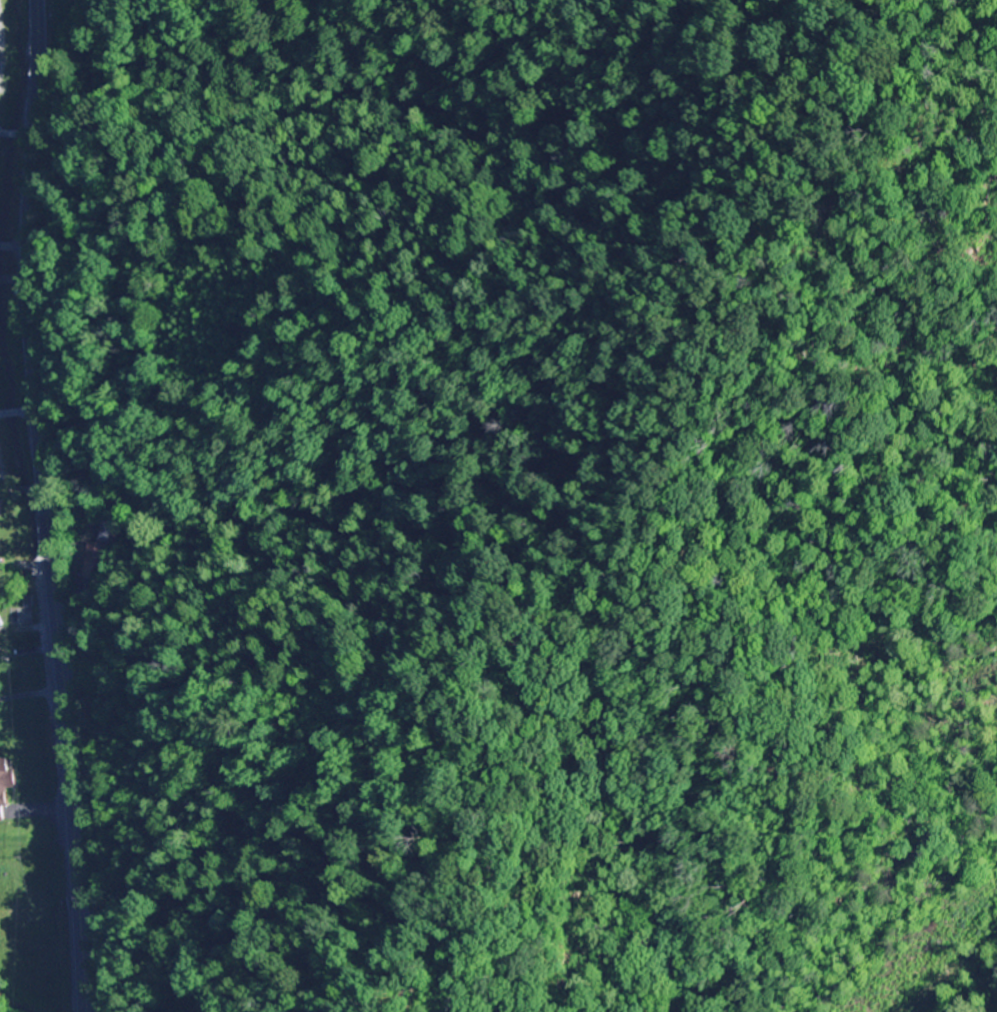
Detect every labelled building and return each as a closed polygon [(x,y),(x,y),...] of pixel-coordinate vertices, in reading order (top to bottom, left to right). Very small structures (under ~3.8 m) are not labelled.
[(91,542),(85,578),(104,581),(114,523),(103,522),(99,543),(91,542)] [(5,822),(4,809),(9,809),(7,790),(16,789),(13,759),(0,760),(0,823),(5,822)]
